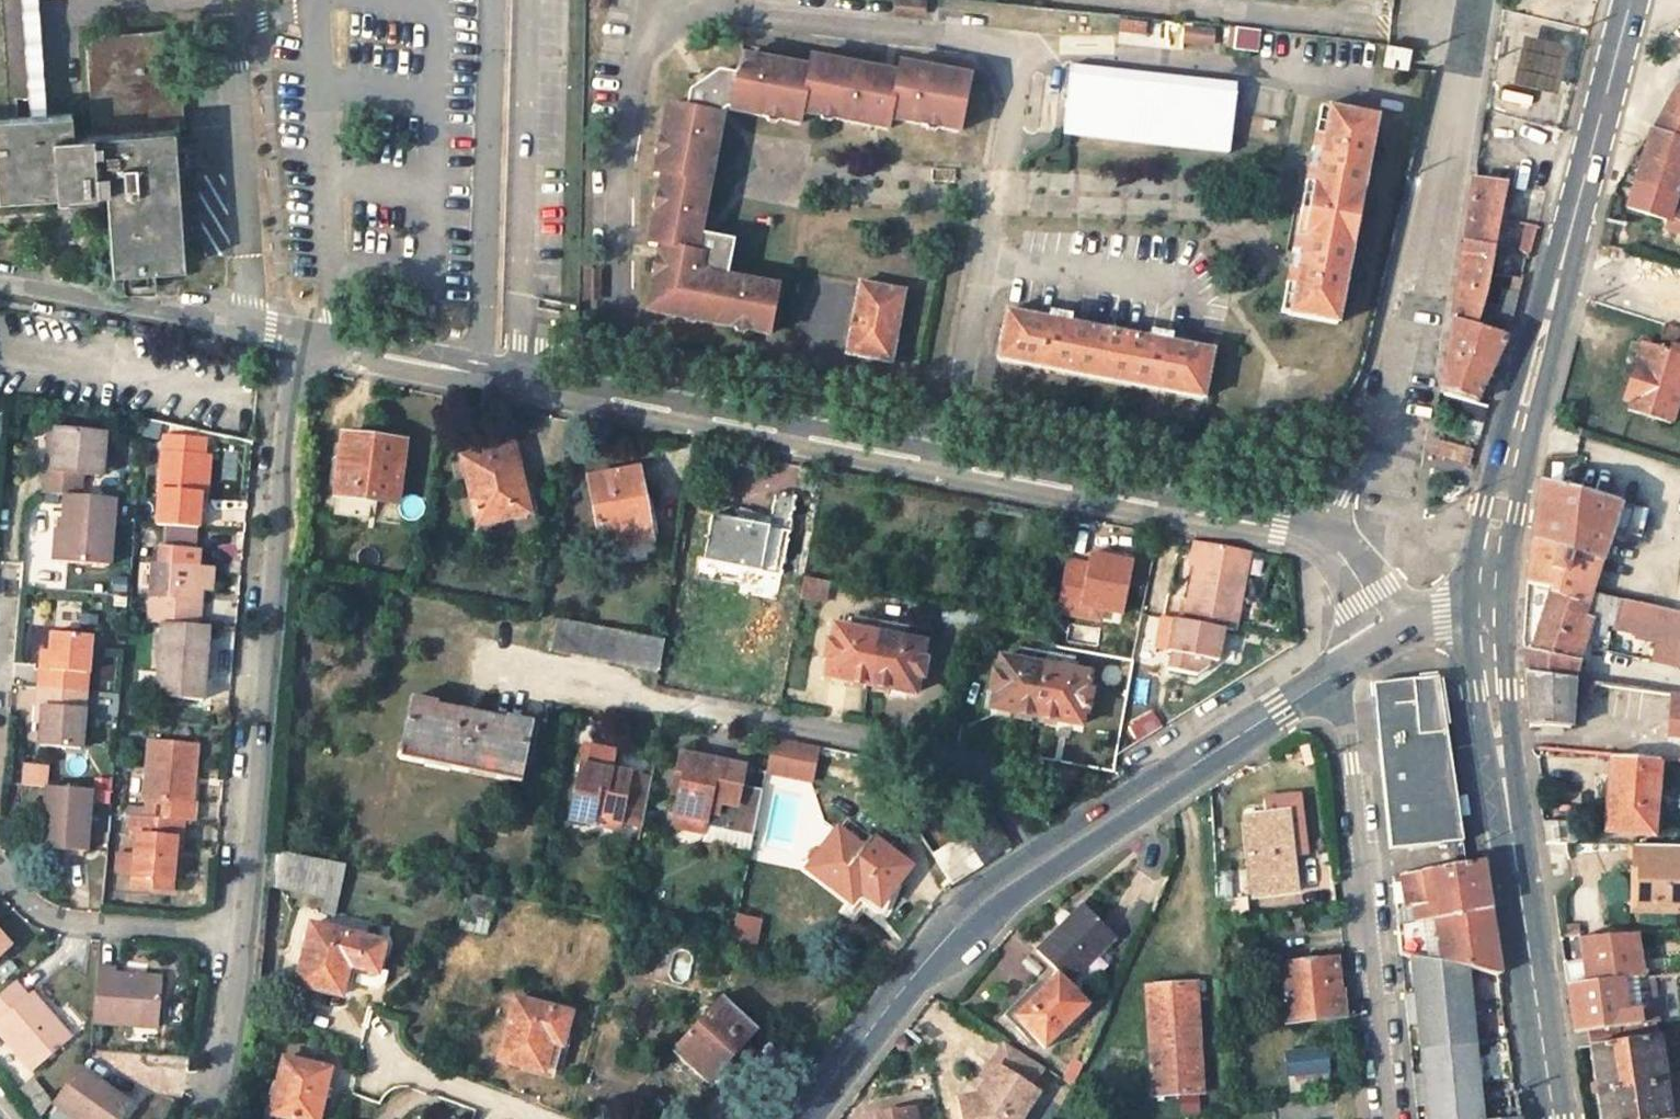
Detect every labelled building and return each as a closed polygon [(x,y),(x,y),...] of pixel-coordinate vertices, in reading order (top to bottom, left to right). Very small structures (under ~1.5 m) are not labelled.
[(17,118),(16,99),(43,97),(40,46),(37,46),(34,15),(37,15),(36,0),(0,0),(0,119),(17,118)] [(917,0),(897,0),(896,11),(923,14),(925,1),(917,0)] [(1116,15),(1115,29),(1141,31),(1142,17),(1116,15)] [(1213,32),(1186,29),(1184,42),(1212,45),(1213,32)] [(176,31),(84,36),(92,135),(73,136),(71,114),(17,118),(0,119),(0,202),(103,195),(109,274),(181,270),(170,130),(184,129),(176,31)] [(1251,33),(1229,31),(1227,47),(1249,49),(1251,33)] [(1568,44),(1523,33),(1512,81),(1557,91),(1568,44)] [(1409,49),(1388,44),(1385,63),(1405,67),(1409,49)] [(940,127),(960,130),(969,80),(934,74),(934,76),(917,73),(917,70),(901,67),(899,78),(863,71),(863,73),(848,70),(848,67),(811,60),(810,71),(780,65),(782,52),(746,45),(739,76),(720,72),(692,90),(689,108),(671,104),(664,139),(671,140),(667,157),(661,156),(656,174),(664,175),(660,194),(667,195),(664,211),(657,210),(651,244),(661,246),(659,259),(667,260),(664,277),(656,275),(650,308),(768,331),(778,287),(726,277),(734,239),(698,231),(701,216),(697,216),(701,199),(704,199),(715,145),(711,144),(715,126),(718,126),(722,108),(729,102),(767,109),(768,103),(784,106),(783,112),(801,116),(803,106),(820,109),(821,102),(838,105),(837,113),(890,122),(891,113),(926,119),(927,112),(942,115),(940,127)] [(1235,84),(1071,65),(1063,134),(1228,152),(1235,84)] [(1633,184),(1675,197),(1679,185),(1679,85),(1678,84),(1662,111),(1651,131),(1633,184)] [(1378,119),(1329,109),(1321,154),(1314,152),(1311,169),(1318,170),(1302,255),(1295,254),(1292,272),(1299,273),(1290,315),(1337,324),(1378,119)] [(1505,187),(1474,180),(1464,241),(1494,249),(1505,187)] [(1633,184),(1626,207),(1665,219),(1664,222),(1679,228),(1679,199),(1675,197),(1633,184)] [(1536,226),(1525,225),(1518,251),(1528,256),(1536,226)] [(1489,277),(1494,249),(1464,241),(1457,284),(1486,290),(1489,277)] [(599,271),(586,272),(586,299),(599,299),(599,271)] [(1502,289),(1493,331),(1507,335),(1522,279),(1512,277),(1508,291),(1502,289)] [(905,291),(860,283),(846,354),(891,362),(905,291)] [(1477,327),(1486,290),(1457,284),(1451,320),(1477,327)] [(1204,396),(1213,351),(1169,342),(1170,336),(1152,332),(1150,339),(1070,323),(1071,317),(1051,313),(1050,320),(1008,312),(998,357),(1204,396)] [(1451,320),(1439,395),(1474,402),(1486,379),(1498,353),(1507,335),(1493,331),(1477,327),(1451,320)] [(1665,324),(1657,347),(1642,343),(1623,403),(1628,404),(1626,411),(1668,425),(1679,387),(1679,329),(1665,324)] [(56,469),(52,469),(50,492),(68,493),(85,495),(86,473),(105,474),(108,431),(60,428),(59,434),(56,469)] [(170,434),(166,449),(204,453),(206,438),(170,434)] [(372,500),(393,502),(401,444),(341,435),(333,495),(372,500)] [(504,511),(524,505),(509,445),(458,457),(475,527),(506,518),(504,511)] [(201,527),(204,494),(207,453),(204,453),(166,449),(160,523),(201,527)] [(212,454),(207,453),(204,494),(209,494),(212,454)] [(626,543),(648,539),(637,470),(588,477),(600,544),(625,540),(626,543)] [(1535,512),(1525,584),(1552,588),(1551,593),(1582,603),(1585,594),(1608,529),(1638,537),(1646,513),(1538,483),(1535,512)] [(118,498),(85,495),(68,493),(67,511),(66,532),(69,533),(68,561),(112,564),(118,498)] [(701,563),(777,576),(792,499),(773,494),(766,526),(711,516),(701,563)] [(372,500),(333,495),(330,514),(369,518),(372,500)] [(56,560),(68,561),(69,533),(66,532),(67,511),(57,510),(56,517),(59,517),(56,560)] [(165,543),(197,544),(197,528),(165,527),(165,543)] [(206,588),(208,565),(201,564),(202,547),(167,544),(166,562),(159,561),(153,621),(166,622),(203,625),(206,588)] [(1188,601),(1184,620),(1229,628),(1238,630),(1253,554),(1204,544),(1192,601),(1188,601)] [(1051,612),(1114,621),(1123,555),(1079,549),(1078,558),(1059,555),(1051,612)] [(220,566),(208,565),(206,588),(218,589),(220,566)] [(828,609),(832,583),(807,578),(802,604),(828,609)] [(1576,665),(1585,633),(1592,636),(1595,623),(1634,636),(1632,640),(1679,649),(1679,646),(1679,615),(1585,594),(1582,603),(1551,593),(1533,651),(1523,649),(1522,658),(1576,665)] [(653,670),(660,638),(554,615),(546,647),(653,670)] [(1229,628),(1184,620),(1180,619),(1173,654),(1178,654),(1174,670),(1201,676),(1214,668),(1214,662),(1223,663),(1229,628)] [(213,626),(203,625),(166,622),(160,693),(206,697),(213,626)] [(825,677),(870,686),(879,636),(834,627),(832,641),(827,640),(823,660),(828,662),(825,677)] [(52,670),(44,669),(42,687),(89,691),(93,634),(55,631),(53,654),(52,670)] [(879,636),(870,686),(914,694),(917,679),(921,680),(925,661),(921,661),(924,645),(879,636)] [(45,653),(44,669),(52,670),(53,654),(45,653)] [(1524,674),(1571,681),(1576,665),(1522,658),(1523,664),(1524,674)] [(992,710),(1035,718),(1045,669),(1001,661),(999,675),(994,675),(990,694),(995,695),(992,710)] [(1089,677),(1045,669),(1035,718),(1080,726),(1083,712),(1088,713),(1091,694),(1086,692),(1089,677)] [(1524,674),(1528,706),(1530,729),(1567,732),(1570,699),(1570,695),(1591,698),(1593,684),(1571,681),(1524,674)] [(1413,682),(1372,687),(1375,711),(1414,706),(1413,682)] [(46,706),(45,721),(43,743),(84,746),(89,691),(42,687),(40,705),(46,706)] [(1671,720),(1669,746),(1679,747),(1679,696),(1673,695),(1671,720)] [(400,759),(520,784),(531,724),(508,720),(508,723),(435,707),(436,705),(412,701),(400,759)] [(38,720),(45,721),(46,706),(40,705),(38,720)] [(1416,737),(1414,706),(1375,711),(1378,742),(1416,737)] [(1378,742),(1390,853),(1462,844),(1446,734),(1416,737),(1378,742)] [(758,773),(807,784),(816,745),(767,735),(758,773)] [(149,799),(147,816),(187,820),(194,820),(196,804),(193,803),(197,744),(151,741),(145,798),(149,799)] [(1618,747),(1617,756),(1646,759),(1647,749),(1618,747)] [(596,823),(624,828),(643,833),(653,783),(616,776),(620,756),(590,750),(574,824),(595,829),(596,823)] [(1655,760),(1646,759),(1617,756),(1611,756),(1608,788),(1599,787),(1597,832),(1651,838),(1655,760)] [(762,794),(739,789),(728,787),(733,770),(680,759),(673,796),(678,798),(672,827),(703,834),(703,831),(752,840),(762,794)] [(27,762),(25,781),(49,784),(51,764),(27,762)] [(743,772),(733,770),(728,787),(739,789),(743,772)] [(50,784),(46,825),(55,826),(53,846),(87,849),(93,788),(50,784)] [(1249,895),(1290,892),(1282,813),(1242,817),(1249,895)] [(135,887),(156,889),(158,878),(177,879),(179,857),(180,838),(186,839),(187,820),(147,816),(135,815),(134,834),(139,835),(135,887)] [(950,885),(1007,849),(988,821),(931,855),(950,885)] [(622,834),(624,828),(596,823),(595,829),(622,834)] [(55,826),(46,825),(44,845),(53,846),(55,826)] [(1545,845),(1573,845),(1572,825),(1543,825),(1545,845)] [(672,827),(671,831),(702,837),(703,834),(672,827)] [(806,872),(843,899),(851,888),(878,907),(907,867),(869,839),(861,849),(836,831),(806,872)] [(1660,847),(1635,846),(1635,866),(1641,866),(1640,908),(1679,908),(1679,847),(1660,847)] [(347,867),(270,851),(266,889),(337,903),(347,867)] [(1499,976),(1485,886),(1481,862),(1393,880),(1401,959),(1412,961),(1478,973),(1499,976)] [(158,878),(156,889),(176,890),(177,879),(158,878)] [(468,898),(464,917),(491,922),(494,903),(468,898)] [(1013,1017),(1044,1048),(1086,1007),(1065,986),(1113,939),(1082,908),(1034,954),(1055,975),(1013,1017)] [(725,941),(753,946),(758,917),(730,912),(725,941)] [(6,952),(14,945),(0,929),(0,945),(6,952)] [(377,948),(312,929),(294,989),(319,997),(322,991),(339,996),(347,973),(354,975),(350,989),(370,994),(371,994),(372,993),(374,993),(375,993),(376,992),(377,992),(378,991),(378,990),(379,990),(380,989),(383,978),(370,974),(377,948)] [(1638,950),(1636,938),(1579,941),(1581,956),(1638,950)] [(667,976),(683,981),(692,953),(675,948),(667,976)] [(1584,985),(1640,981),(1638,950),(1581,956),(1584,985)] [(1412,961),(1416,998),(1405,999),(1408,1030),(1419,1029),(1424,1078),(1413,1079),(1416,1111),(1427,1109),(1428,1118),(1493,1118),(1492,1102),(1478,973),(1412,961)] [(1286,1027),(1343,1020),(1341,992),(1336,994),(1335,975),(1334,962),(1280,969),(1286,1027)] [(128,1022),(160,1024),(164,978),(118,974),(118,968),(98,967),(94,1019),(128,1022)] [(53,1016),(32,990),(28,994),(16,979),(0,993),(0,1029),(33,1068),(67,1040),(49,1020),(53,1016)] [(1658,1024),(1660,1024),(1654,979),(1640,981),(1584,985),(1567,986),(1574,1036),(1587,1035),(1658,1024)] [(1153,1099),(1201,1096),(1197,987),(1148,990),(1153,1099)] [(668,1051),(699,1080),(722,1057),(728,1062),(757,1032),(721,998),(668,1051)] [(525,1067),(547,1072),(557,1037),(566,1039),(573,1018),(518,1002),(501,1063),(524,1070),(525,1067)] [(71,1036),(53,1016),(49,1020),(67,1040),(71,1036)] [(1587,1035),(1599,1118),(1671,1118),(1658,1024),(1587,1035)] [(1039,1076),(1035,1062),(997,1039),(967,1090),(944,1096),(950,1118),(1014,1118),(1039,1076)] [(1290,1094),(1329,1090),(1325,1052),(1287,1056),(1290,1094)] [(294,1118),(304,1118),(313,1089),(319,1091),(324,1071),(284,1059),(277,1079),(273,1078),(264,1110),(294,1118)] [(54,1101),(79,1118),(123,1118),(132,1104),(79,1066),(54,1101)] [(913,1109),(874,1115),(875,1118),(915,1118),(913,1109)]
